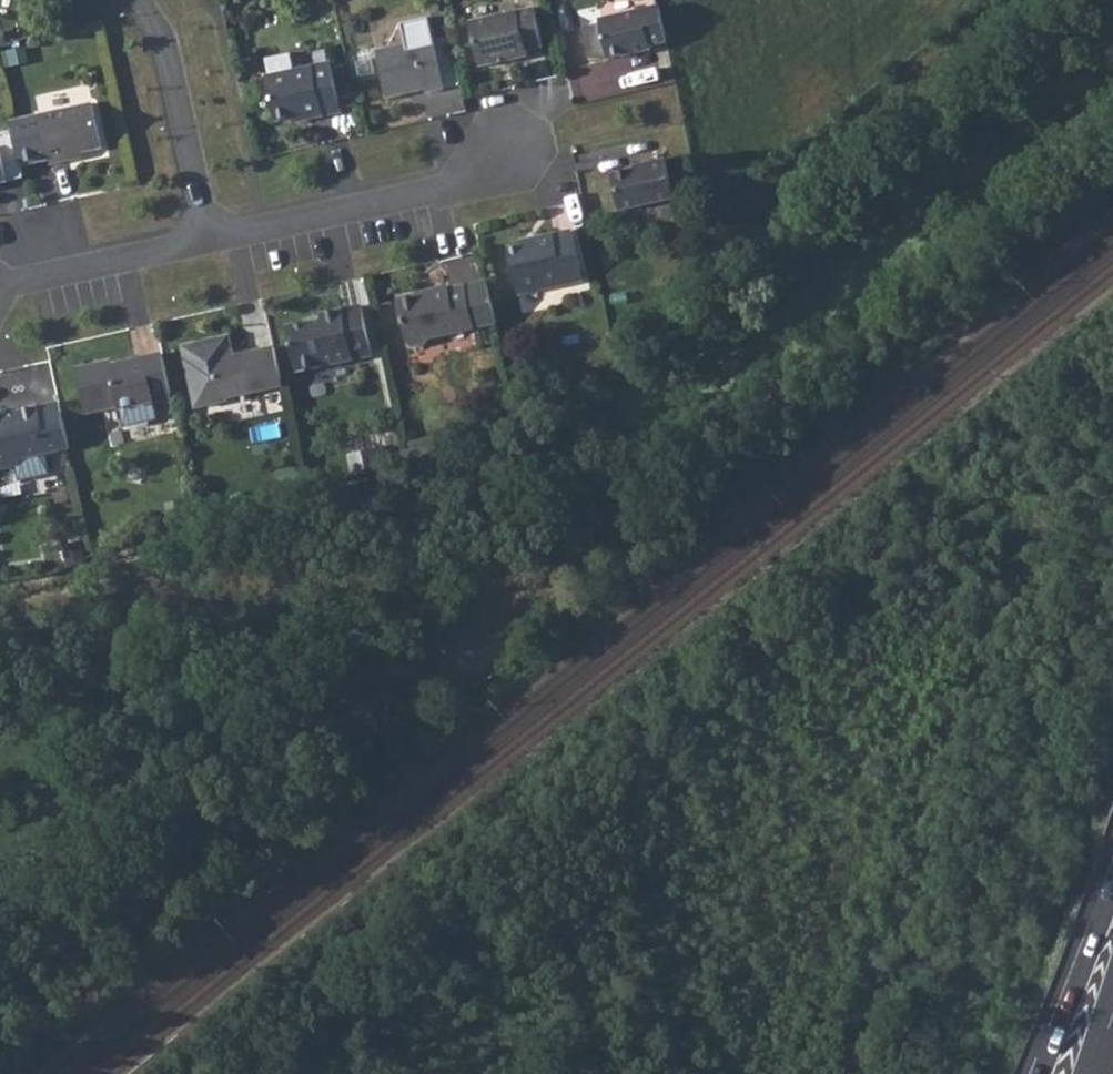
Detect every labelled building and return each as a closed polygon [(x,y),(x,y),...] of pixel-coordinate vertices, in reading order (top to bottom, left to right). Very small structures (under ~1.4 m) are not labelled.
[(530,5),(529,0),(496,0),(469,6),(471,18),(530,5)] [(660,9),(660,2),(600,15),(608,49),(649,40),(650,44),(668,40),(660,9)] [(536,5),(470,19),(481,63),(530,52),(528,46),(545,42),(536,5)] [(433,36),(377,49),(388,94),(426,85),(428,90),(445,85),(433,36)] [(330,61),(265,76),(275,119),(301,113),(302,118),(341,108),(338,96),(331,66),(330,61)] [(331,66),(338,96),(355,92),(348,62),(331,66)] [(92,100),(38,112),(40,120),(13,126),(21,163),(48,157),(49,162),(68,157),(67,153),(103,144),(92,100)] [(40,120),(38,112),(12,117),(13,126),(40,120)] [(614,171),(616,181),(673,178),(668,155),(636,163),(636,166),(614,171)] [(673,178),(616,181),(623,208),(677,195),(673,178)] [(537,242),(510,248),(520,293),(585,277),(574,228),(536,237),(537,242)] [(497,321),(487,279),(449,287),(448,285),(430,289),(430,292),(398,299),(407,342),(412,345),(425,342),(429,337),(497,321)] [(323,318),(288,327),(298,368),(372,351),(362,303),(322,313),(323,318)] [(284,385),(275,345),(236,353),(232,333),(184,344),(198,408),(230,400),(233,396),(284,385)] [(174,397),(165,354),(116,365),(115,360),(80,368),(90,412),(120,405),(121,409),(174,397)] [(7,409),(0,411),(0,466),(4,469),(20,465),(25,458),(71,448),(60,400),(19,410),(20,414),(8,415),(7,409)] [(19,407),(7,409),(8,415),(20,414),(19,410),(19,407)]
